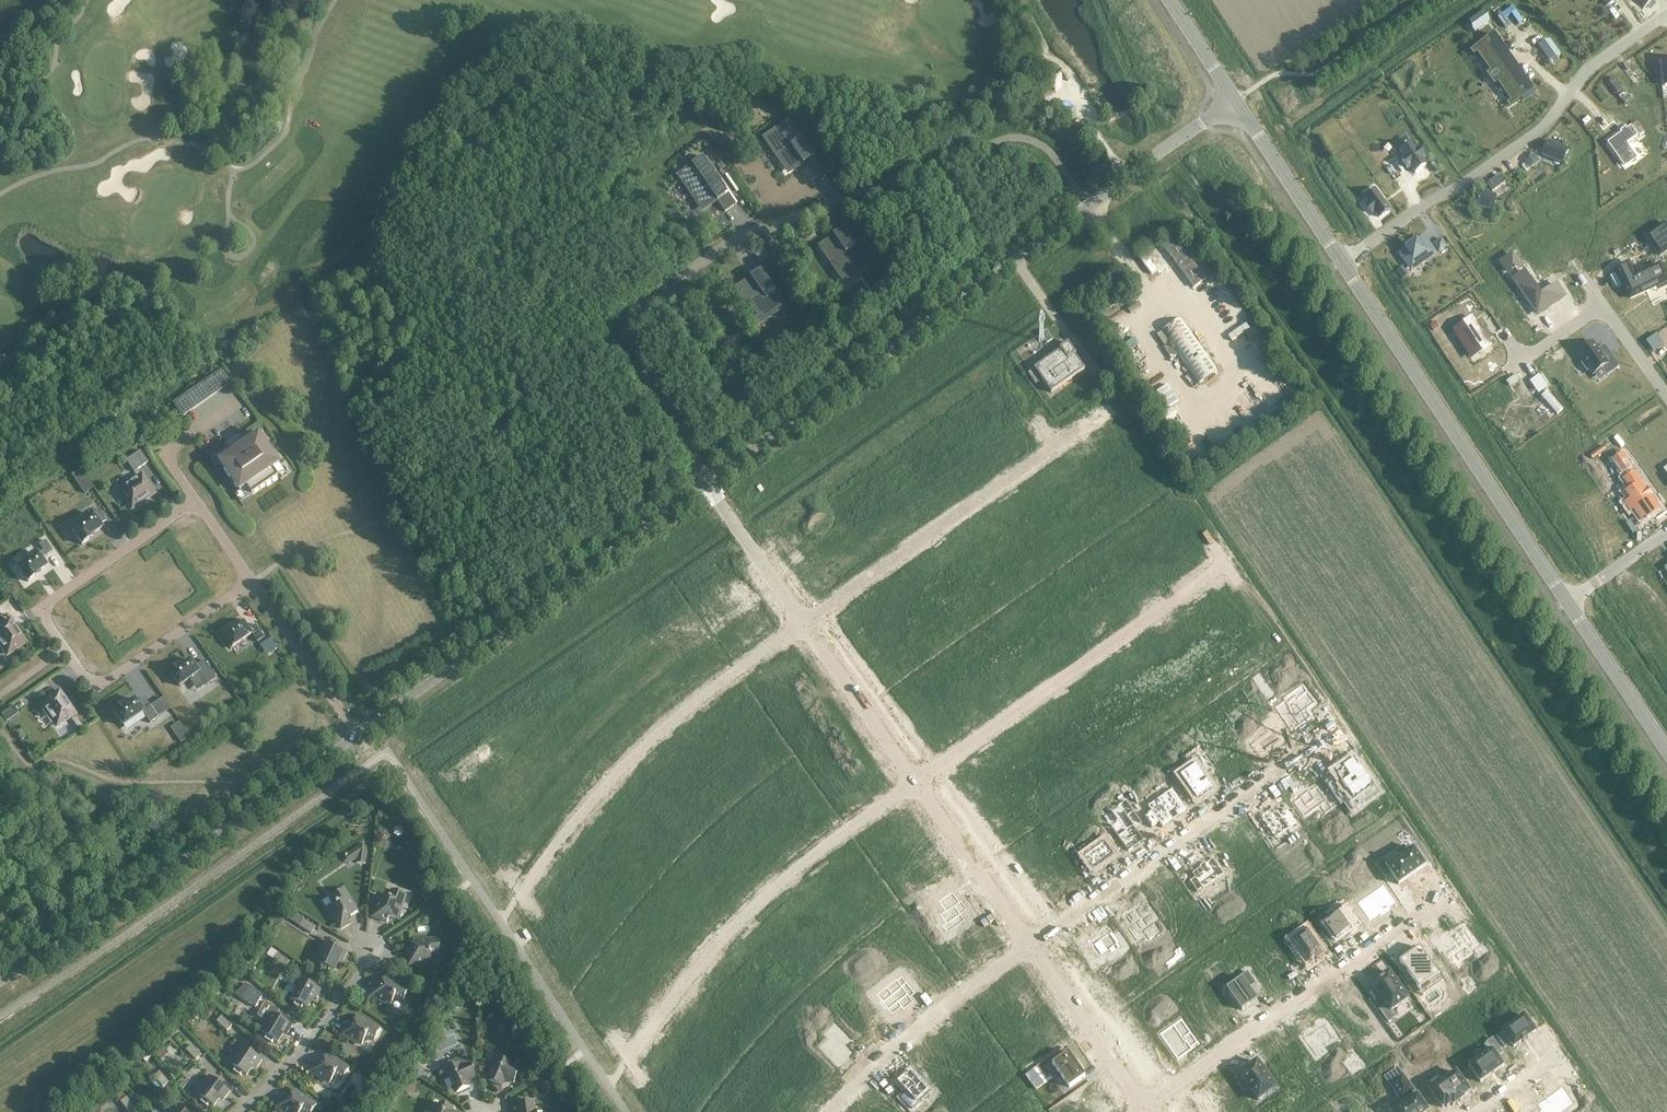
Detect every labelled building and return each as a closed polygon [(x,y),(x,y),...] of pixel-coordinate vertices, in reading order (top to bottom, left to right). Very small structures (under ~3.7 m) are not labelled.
[(1486,10),(1470,21),(1473,30),(1476,32),(1485,26),(1484,23),(1490,19),(1486,10)] [(1493,35),(1482,42),(1482,43),(1483,42),(1485,44),(1472,53),(1473,55),(1477,53),(1490,71),(1487,74),(1488,74),(1494,83),(1494,84),(1497,82),(1511,101),(1507,103),(1509,105),(1522,96),(1523,98),(1522,99),(1533,92),(1518,70),(1517,71),(1518,71),(1516,72),(1506,57),(1507,56),(1507,57),(1508,56),(1493,35)] [(1548,41),(1539,44),(1550,61),(1559,57),(1561,55),(1555,46),(1553,47),(1548,41)] [(1061,71),(1049,81),(1055,89),(1068,79),(1061,71)] [(1099,122),(1099,108),(1089,109),(1089,122),(1099,122)] [(1070,124),(1076,132),(1086,126),(1080,118),(1070,124)] [(799,134),(789,119),(781,125),(778,127),(782,132),(779,134),(777,131),(767,138),(782,160),(779,162),(783,168),(786,166),(789,170),(799,163),(797,160),(800,158),(804,164),(813,157),(815,156),(802,138),(792,145),(789,141),(799,134)] [(1626,131),(1608,144),(1608,145),(1610,144),(1625,165),(1635,157),(1636,159),(1637,158),(1627,144),(1638,136),(1631,127),(1626,130),(1625,129),(1624,130),(1626,131)] [(1405,137),(1396,143),(1400,149),(1399,150),(1404,158),(1401,160),(1407,169),(1410,167),(1415,173),(1426,165),(1421,159),(1425,157),(1419,148),(1415,150),(1410,142),(1409,142),(1405,137)] [(1548,141),(1542,154),(1562,163),(1568,150),(1548,141)] [(1354,151),(1362,148),(1359,142),(1352,145),(1354,151)] [(1534,154),(1529,158),(1532,163),(1538,159),(1534,154)] [(692,164),(696,170),(694,171),(692,168),(681,176),(697,198),(694,200),(697,205),(700,203),(703,207),(714,200),(711,197),(714,195),(718,201),(725,212),(735,205),(736,205),(729,194),(716,176),(706,183),(703,179),(714,172),(703,157),(695,162),(695,163),(692,164)] [(1499,176),(1488,184),(1493,191),(1504,183),(1499,176)] [(1390,210),(1375,189),(1365,196),(1370,203),(1366,205),(1372,213),(1375,210),(1380,217),(1390,210)] [(1480,192),(1477,205),(1492,210),(1496,196),(1480,192)] [(1646,236),(1660,256),(1666,251),(1666,224),(1665,222),(1646,236)] [(855,243),(844,228),(836,233),(836,234),(834,235),(837,241),(835,242),(833,239),(822,247),(838,269),(835,271),(839,276),(841,274),(844,278),(855,271),(853,268),(855,267),(859,272),(869,265),(869,266),(870,265),(857,247),(847,254),(844,250),(855,243)] [(1398,253),(1407,265),(1416,259),(1420,265),(1436,253),(1424,235),(1417,240),(1416,240),(1416,241),(1406,248),(1398,253)] [(1441,238),(1433,243),(1439,251),(1447,246),(1441,238)] [(1205,269),(1198,273),(1185,252),(1170,262),(1180,277),(1194,269),(1199,276),(1191,281),(1193,285),(1209,275),(1205,269)] [(1188,255),(1198,272),(1203,268),(1193,252),(1188,255)] [(1511,255),(1501,262),(1507,271),(1518,264),(1511,255)] [(1616,269),(1630,298),(1666,281),(1666,278),(1660,265),(1635,277),(1628,263),(1616,269)] [(772,284),(761,269),(753,275),(751,277),(754,282),(752,284),(750,281),(740,288),(755,310),(752,312),(756,318),(759,316),(761,320),(772,313),(770,310),(772,308),(776,314),(786,307),(787,306),(775,288),(764,295),(761,291),(772,284)] [(1399,269),(1397,271),(1403,279),(1405,277),(1399,269)] [(1526,272),(1514,280),(1529,303),(1538,314),(1563,296),(1554,284),(1541,293),(1534,290),(1526,272)] [(1222,283),(1212,289),(1214,293),(1225,288),(1222,283)] [(1162,331),(1199,384),(1218,371),(1181,318),(1162,331)] [(1464,330),(1456,335),(1470,355),(1478,350),(1479,353),(1491,345),(1488,340),(1492,338),(1487,331),(1483,334),(1473,318),(1461,326),(1464,330)] [(1053,340),(1046,331),(1041,335),(1047,343),(1053,340)] [(1664,344),(1657,334),(1650,339),(1657,349),(1664,344)] [(1591,340),(1576,351),(1582,361),(1580,362),(1586,370),(1588,369),(1591,373),(1601,367),(1606,374),(1618,365),(1603,343),(1602,344),(1604,346),(1599,349),(1598,347),(1597,348),(1591,340)] [(1051,393),(1085,369),(1075,355),(1076,354),(1068,343),(1059,349),(1060,350),(1034,369),(1051,393)] [(230,380),(222,369),(212,375),(220,387),(230,380)] [(220,387),(212,375),(203,382),(211,393),(220,387)] [(211,393),(203,382),(194,388),(202,400),(211,393)] [(1533,386),(1519,386),(1519,400),(1533,400),(1533,386)] [(202,400),(194,388),(185,394),(193,406),(202,400)] [(193,406),(185,394),(176,400),(175,401),(175,402),(173,403),(180,414),(182,412),(183,413),(184,412),(193,406)] [(280,464),(260,435),(252,440),(251,437),(244,442),(243,443),(246,447),(242,450),(240,449),(240,448),(239,446),(238,446),(240,449),(235,452),(234,449),(233,450),(226,455),(228,457),(220,462),(240,492),(247,487),(252,495),(266,486),(279,477),(274,469),(280,464)] [(149,462),(141,450),(129,459),(137,470),(149,462)] [(157,494),(142,472),(136,476),(136,477),(123,487),(122,486),(116,490),(131,512),(137,508),(137,507),(147,500),(146,500),(150,497),(150,499),(157,494)] [(1633,473),(1625,479),(1631,489),(1627,492),(1631,499),(1625,503),(1630,510),(1634,508),(1638,514),(1641,511),(1646,518),(1658,509),(1633,473)] [(88,483),(80,489),(85,495),(92,489),(88,483)] [(99,510),(71,529),(82,545),(90,539),(89,537),(102,528),(100,525),(106,521),(99,510)] [(37,554),(18,567),(28,582),(36,576),(35,574),(46,566),(41,559),(46,555),(47,556),(53,551),(45,541),(39,545),(43,551),(38,554),(37,554)] [(225,635),(223,636),(231,649),(252,634),(258,642),(265,637),(256,625),(250,629),(244,621),(231,630),(230,628),(223,633),(225,635)] [(8,622),(0,627),(0,647),(3,651),(5,650),(8,654),(24,643),(22,639),(23,638),(16,628),(14,624),(11,626),(8,622)] [(1655,661),(1666,678),(1666,652),(1655,661)] [(179,666),(170,672),(180,686),(190,680),(191,683),(201,676),(208,685),(217,678),(205,660),(196,666),(191,660),(180,668),(179,666)] [(1267,685),(1261,690),(1266,697),(1271,693),(1269,690),(1269,689),(1267,685)] [(1284,697),(1273,704),(1290,728),(1310,714),(1311,715),(1312,715),(1305,706),(1314,699),(1305,687),(1296,694),(1295,692),(1285,699),(1282,694),(1282,695),(1284,697)] [(60,698),(57,693),(42,704),(45,708),(43,709),(53,723),(54,722),(57,726),(74,714),(71,710),(72,709),(66,699),(65,699),(63,696),(60,698)] [(121,706),(113,711),(123,726),(142,712),(150,723),(158,718),(148,703),(141,708),(134,699),(123,707),(121,706)] [(13,706),(1,714),(6,722),(7,722),(6,720),(17,712),(18,714),(13,706)] [(1277,726),(1253,743),(1263,758),(1288,740),(1280,730),(1286,726),(1275,710),(1269,715),(1277,726)] [(77,717),(72,720),(79,729),(83,726),(77,717)] [(1195,765),(1179,776),(1185,784),(1183,785),(1190,794),(1191,793),(1197,801),(1213,790),(1202,774),(1209,769),(1198,753),(1190,759),(1195,765)] [(1344,770),(1336,775),(1344,787),(1336,793),(1341,800),(1344,798),(1353,811),(1365,803),(1359,794),(1371,786),(1369,784),(1371,783),(1360,767),(1358,768),(1353,760),(1342,768),(1344,770)] [(1301,797),(1294,802),(1304,816),(1320,805),(1326,813),(1338,804),(1330,792),(1325,796),(1317,785),(1310,790),(1309,790),(1307,791),(1306,791),(1307,791),(1303,794),(1302,794),(1300,796),(1301,797)] [(1150,811),(1143,816),(1152,828),(1159,823),(1162,827),(1161,827),(1162,828),(1163,827),(1170,822),(1171,822),(1171,821),(1178,816),(1179,816),(1180,816),(1179,815),(1186,811),(1187,810),(1187,809),(1172,789),(1147,806),(1150,811)] [(1117,820),(1110,825),(1128,852),(1133,849),(1140,844),(1145,841),(1135,828),(1142,823),(1126,800),(1110,811),(1117,820)] [(1274,807),(1260,817),(1275,838),(1290,828),(1289,828),(1297,822),(1287,808),(1279,814),(1274,807)] [(1105,842),(1084,857),(1093,870),(1100,865),(1101,865),(1104,863),(1105,862),(1115,855),(1105,842)] [(362,843),(344,856),(350,864),(356,860),(356,863),(366,864),(368,852),(362,843)] [(1384,860),(1377,865),(1386,877),(1391,874),(1398,884),(1398,885),(1399,884),(1424,866),(1425,866),(1425,865),(1413,849),(1414,849),(1413,848),(1412,849),(1408,852),(1403,846),(1395,852),(1400,858),(1388,866),(1384,860)] [(1195,878),(1190,881),(1197,892),(1202,888),(1203,889),(1224,874),(1214,859),(1213,858),(1212,858),(1212,859),(1206,863),(1205,862),(1204,863),(1199,867),(1199,866),(1198,867),(1199,868),(1192,873),(1192,872),(1191,873),(1192,874),(1195,878)] [(1381,882),(1355,900),(1368,918),(1378,912),(1379,914),(1389,907),(1387,905),(1394,900),(1381,882)] [(435,886),(423,894),(428,902),(440,894),(435,886)] [(358,912),(353,905),(353,904),(353,903),(353,902),(352,902),(352,901),(351,901),(344,889),(332,897),(337,905),(329,909),(341,929),(349,924),(346,919),(358,912)] [(401,908),(406,895),(393,890),(390,899),(381,896),(373,917),(382,921),(384,915),(397,920),(400,912),(400,911),(401,911),(401,910),(402,909),(401,908)] [(952,891),(939,901),(946,911),(940,914),(946,923),(942,925),(947,932),(965,920),(961,914),(967,909),(961,900),(959,901),(952,891)] [(1136,907),(1125,915),(1131,924),(1126,928),(1136,943),(1145,936),(1146,938),(1148,941),(1160,932),(1153,922),(1159,918),(1147,902),(1142,905),(1141,904),(1136,907)] [(1335,918),(1325,925),(1336,942),(1347,933),(1349,935),(1356,930),(1355,928),(1357,926),(1342,905),(1331,912),(1335,918)] [(300,926),(312,934),(316,927),(304,920),(300,926)] [(1454,943),(1443,951),(1448,958),(1452,955),(1458,963),(1473,953),(1471,949),(1479,944),(1471,932),(1470,930),(1465,923),(1455,930),(1454,928),(1451,931),(1452,932),(1449,934),(1454,943)] [(1099,934),(1088,942),(1098,956),(1109,949),(1111,953),(1120,946),(1118,943),(1119,941),(1109,927),(1108,928),(1106,925),(1097,931),(1099,934)] [(1306,930),(1292,940),(1298,949),(1295,952),(1300,959),(1304,957),(1309,964),(1315,960),(1316,961),(1324,955),(1306,930)] [(440,940),(426,940),(425,940),(424,939),(422,940),(421,941),(413,941),(414,954),(408,955),(408,964),(431,963),(431,954),(440,953),(440,940)] [(347,952),(323,942),(320,950),(324,952),(319,963),(323,965),(321,969),(329,972),(330,969),(335,970),(338,962),(342,964),(347,952)] [(1413,952),(1400,962),(1420,991),(1440,977),(1430,963),(1434,960),(1424,947),(1415,954),(1413,952)] [(274,960),(285,968),(289,962),(278,954),(274,960)] [(1168,960),(1154,969),(1159,976),(1172,966),(1168,960)] [(1241,978),(1226,988),(1242,1010),(1257,999),(1249,988),(1256,984),(1247,971),(1240,976),(1241,978)] [(1389,972),(1372,984),(1386,1004),(1379,1009),(1388,1022),(1396,1016),(1392,1010),(1408,999),(1389,972)] [(886,987),(876,994),(881,1001),(880,1002),(885,1009),(887,1008),(892,1014),(901,1007),(903,1009),(906,1007),(907,1007),(907,1006),(910,1004),(911,1003),(914,1001),(910,997),(915,993),(902,976),(897,980),(896,979),(886,987)] [(409,988),(396,982),(396,981),(395,981),(394,980),(393,980),(392,980),(385,977),(379,989),(374,986),(370,995),(391,1005),(394,997),(403,1001),(409,988)] [(296,1001),(294,1005),(302,1009),(303,1005),(308,1007),(312,999),(315,1001),(321,990),(298,978),(294,986),(298,988),(292,999),(296,1001)] [(435,986),(425,980),(422,985),(432,991),(435,986)] [(859,1008),(846,1019),(863,1039),(872,1032),(874,1034),(879,1029),(877,1027),(881,1023),(879,1021),(884,1017),(863,993),(853,1002),(859,1008)] [(274,1040),(278,1042),(283,1034),(286,1037),(293,1026),(270,1013),(266,1020),(269,1022),(263,1033),(267,1036),(265,1039),(272,1043),(274,1040)] [(1503,1032),(1497,1036),(1505,1047),(1511,1043),(1514,1047),(1522,1041),(1523,1042),(1528,1038),(1527,1037),(1535,1031),(1524,1015),(1502,1031),(1503,1032)] [(227,1031),(232,1026),(222,1016),(217,1022),(227,1031)] [(381,1029),(368,1023),(368,1022),(367,1021),(366,1021),(366,1020),(365,1020),(364,1021),(357,1017),(351,1028),(346,1026),(341,1034),(361,1045),(366,1037),(374,1041),(381,1029)] [(1181,1018),(1160,1033),(1177,1058),(1199,1043),(1181,1018)] [(1303,1029),(1301,1029),(1321,1058),(1324,1055),(1326,1053),(1328,1052),(1325,1047),(1338,1038),(1336,1035),(1337,1034),(1327,1020),(1327,1019),(1322,1023),(1319,1019),(1315,1021),(1314,1020),(1313,1021),(1314,1022),(1303,1029)] [(828,1038),(819,1046),(838,1066),(842,1062),(848,1057),(852,1053),(846,1046),(851,1040),(835,1023),(824,1033),(828,1038)] [(1470,1065),(1469,1066),(1470,1067),(1480,1081),(1480,1082),(1481,1082),(1481,1081),(1489,1076),(1495,1072),(1503,1066),(1504,1066),(1503,1065),(1497,1057),(1503,1053),(1493,1039),(1486,1043),(1491,1050),(1470,1065)] [(196,1060),(201,1055),(192,1045),(186,1050),(196,1060)] [(243,1072),(247,1075),(252,1068),(255,1070),(262,1060),(241,1045),(236,1052),(239,1055),(232,1065),(236,1068),(234,1071),(240,1076),(243,1072)] [(1068,1052),(1052,1063),(1069,1088),(1085,1076),(1068,1052)] [(752,1053),(747,1058),(757,1067),(762,1062),(752,1053)] [(350,1068),(338,1061),(337,1060),(336,1059),(335,1059),(334,1059),(327,1054),(320,1066),(315,1063),(310,1071),(330,1083),(334,1075),(342,1080),(350,1068)] [(511,1064),(498,1058),(489,1081),(502,1086),(505,1079),(507,1079),(507,1080),(513,1083),(519,1070),(510,1067),(511,1064)] [(457,1059),(445,1065),(457,1092),(470,1087),(466,1079),(468,1078),(469,1079),(476,1076),(470,1064),(461,1068),(457,1059)] [(1257,1061),(1239,1074),(1258,1100),(1276,1088),(1257,1061)] [(905,1074),(897,1082),(907,1093),(901,1098),(912,1110),(919,1105),(916,1102),(928,1091),(918,1080),(919,1078),(913,1072),(912,1073),(910,1071),(906,1075),(905,1074)] [(1033,1071),(1026,1076),(1031,1083),(1038,1078),(1033,1071)] [(160,1072),(154,1077),(163,1087),(169,1083),(160,1072)] [(1438,1078),(1427,1086),(1442,1108),(1446,1105),(1447,1107),(1452,1104),(1453,1105),(1463,1099),(1461,1097),(1469,1091),(1456,1072),(1441,1082),(1438,1078)] [(1386,1106),(1390,1111),(1426,1111),(1427,1111),(1429,1111),(1428,1110),(1418,1096),(1417,1094),(1416,1095),(1413,1092),(1414,1091),(1403,1075),(1390,1084),(1399,1097),(1386,1106)] [(207,1106),(210,1103),(213,1106),(219,1099),(222,1102),(230,1092),(210,1076),(204,1083),(207,1085),(200,1095),(203,1098),(201,1101),(207,1106)] [(546,1081),(538,1087),(543,1094),(551,1088),(546,1081)] [(1572,1103),(1573,1103),(1573,1102),(1572,1102),(1562,1087),(1562,1086),(1561,1087),(1537,1104),(1536,1104),(1537,1105),(1541,1110),(1537,1111),(1560,1111),(1572,1103)] [(1071,1103),(1077,1111),(1076,1111),(1108,1111),(1102,1104),(1104,1103),(1099,1096),(1097,1097),(1091,1089),(1071,1103)] [(302,1111),(312,1111),(317,1105),(305,1098),(305,1097),(304,1096),(303,1095),(302,1095),(295,1090),(287,1101),(282,1098),(277,1106),(286,1111),(301,1111),(302,1111)] [(121,1102),(128,1111),(130,1111),(135,1109),(127,1097),(121,1102)] [(866,1111),(905,1111),(891,1098),(886,1103),(881,1097),(874,1104),(873,1105),(871,1108),(870,1108),(870,1109),(866,1111)] [(537,1111),(534,1111),(533,1102),(519,1103),(520,1111),(521,1111),(537,1111)] [(440,1103),(437,1111),(455,1111),(452,1111),(453,1108),(440,1103)]
